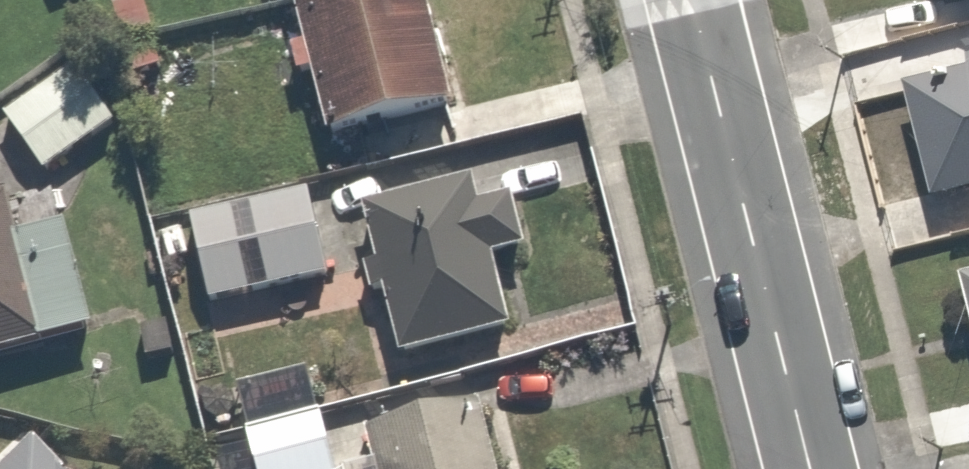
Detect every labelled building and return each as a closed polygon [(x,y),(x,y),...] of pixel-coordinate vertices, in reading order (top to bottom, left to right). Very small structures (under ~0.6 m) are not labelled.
[(334,143),(454,111),(425,0),(297,0),(334,143)] [(938,11),(968,3),(968,0),(935,0),(938,11)] [(907,81),(950,243),(968,238),(968,65),(907,81)] [(81,68),(4,117),(40,173),(117,124),(81,68)] [(510,173),(364,202),(377,265),(364,268),(370,297),(389,293),(403,362),(522,338),(507,265),(528,261),(510,173)] [(312,188),(184,217),(205,313),(333,285),(312,188)] [(0,203),(0,360),(47,348),(9,200),(0,203)] [(232,383),(248,450),(213,459),(216,468),(335,468),(309,364),(232,383)] [(365,439),(373,468),(516,468),(499,404),(365,439)] [(38,444),(12,468),(62,468),(38,444)]
